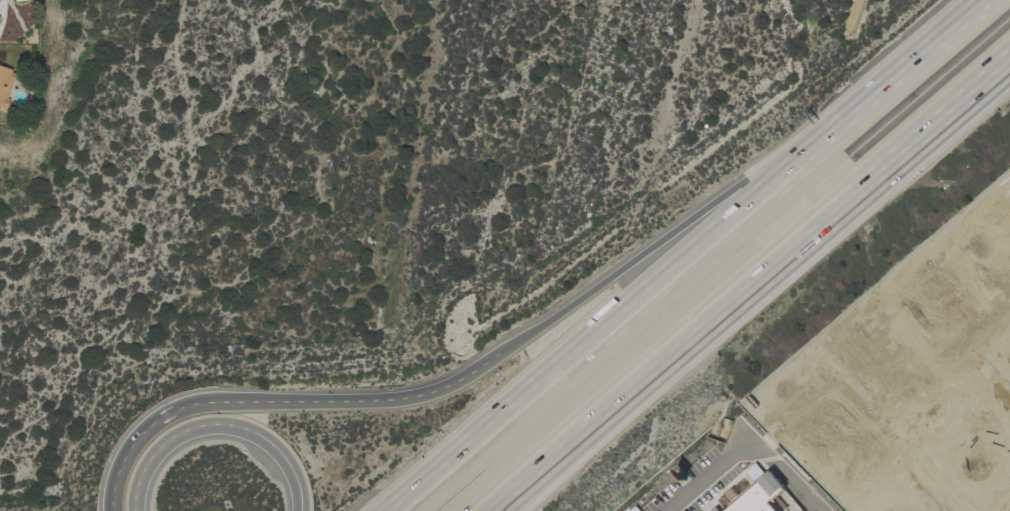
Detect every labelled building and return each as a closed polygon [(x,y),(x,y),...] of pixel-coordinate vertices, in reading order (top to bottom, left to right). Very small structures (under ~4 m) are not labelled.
[(1,107),(0,107),(0,65),(11,69),(11,72),(15,73),(7,98),(9,99),(6,110),(1,108),(1,107)] [(769,502),(784,489),(782,488),(783,487),(770,470),(758,480),(756,478),(763,473),(754,462),(744,471),(753,481),(756,484),(723,510),(777,510),(769,502)]
